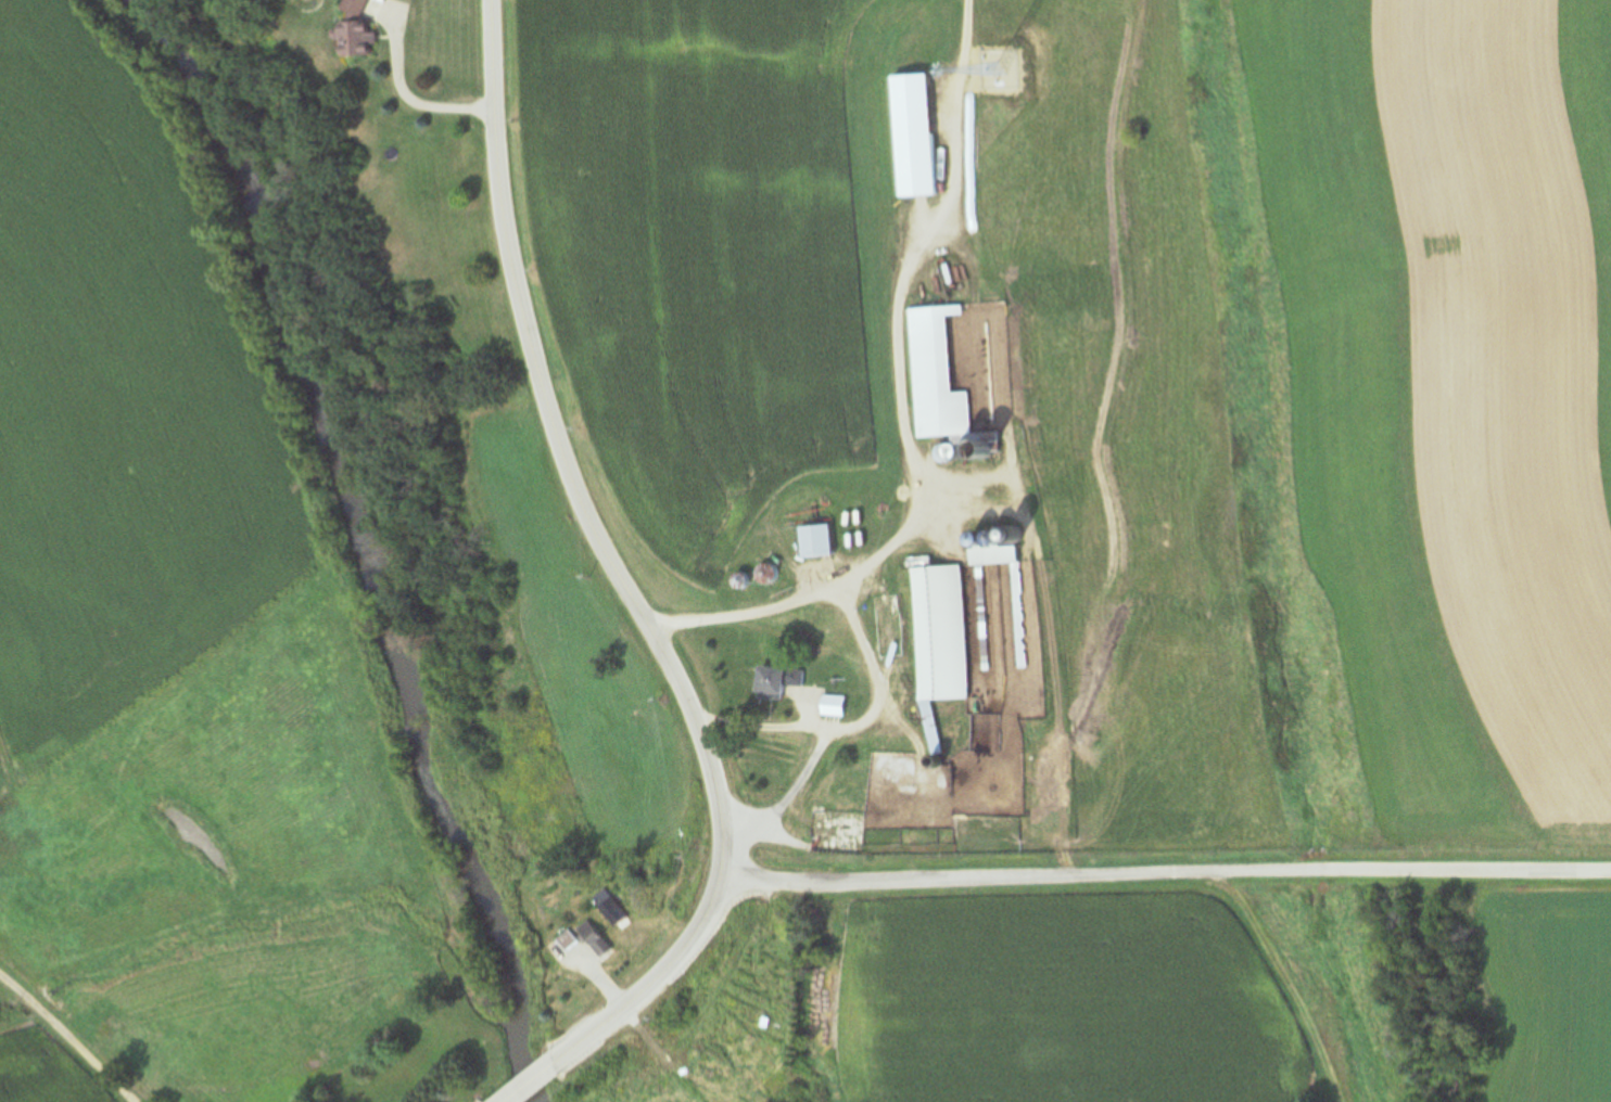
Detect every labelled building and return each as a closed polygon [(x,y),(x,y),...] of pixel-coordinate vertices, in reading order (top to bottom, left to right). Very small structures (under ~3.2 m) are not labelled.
[(368,57),(367,46),(375,45),(375,34),(366,31),(366,22),(360,20),(367,0),(344,0),(339,13),(333,31),(334,59),(368,57)] [(895,197),(938,195),(935,133),(929,133),(926,75),(890,77),(895,197)] [(908,308),(915,436),(970,433),(968,392),(950,393),(946,317),(963,316),(963,305),(908,308)] [(832,554),(830,524),(797,526),(799,556),(832,554)] [(1013,564),(1018,668),(1026,667),(1020,545),(968,547),(969,566),(1013,564)] [(963,565),(927,566),(927,558),(915,559),(919,754),(1002,752),(1001,714),(969,714),(969,716),(948,716),(949,748),(937,748),(935,700),(966,700),(963,565)] [(989,670),(986,571),(979,571),(982,670),(989,670)] [(785,685),(803,687),(805,671),(756,665),(752,696),(783,700),(785,685)] [(819,715),(846,715),(846,695),(819,695),(819,715)] [(596,912),(619,928),(630,911),(607,896),(596,912)] [(598,960),(611,951),(589,919),(575,928),(598,960)] [(565,951),(575,944),(567,931),(556,938),(565,951)]
